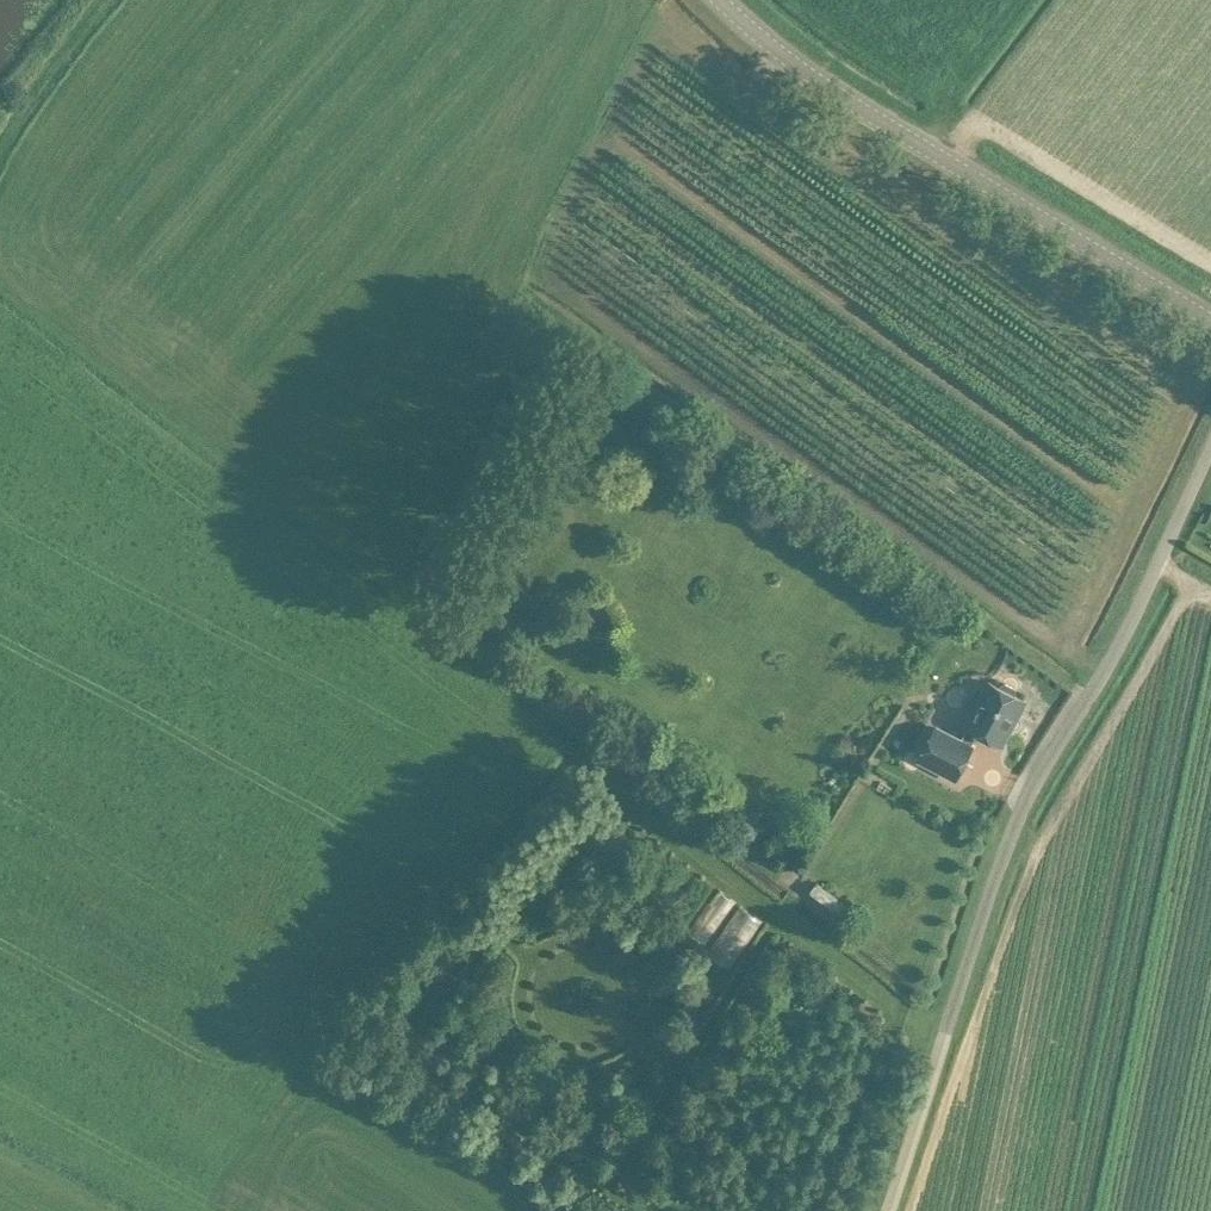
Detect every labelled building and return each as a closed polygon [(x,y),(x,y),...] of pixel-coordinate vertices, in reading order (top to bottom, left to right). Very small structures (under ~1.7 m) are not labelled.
[(1001,684),(1000,686),(990,680),(966,726),(968,728),(962,740),(935,726),(919,758),(957,778),(974,746),(970,745),(977,732),(1001,745),(1026,699),(1015,694),(1016,692),(1015,687),(1006,683),(1001,684)] [(785,822),(780,830),(782,841),(790,843),(800,840),(804,831),(802,824),(793,819),(785,822)] [(697,940),(716,951),(746,903),(727,891),(697,940)] [(717,961),(742,974),(770,920),(745,907),(717,961)]
